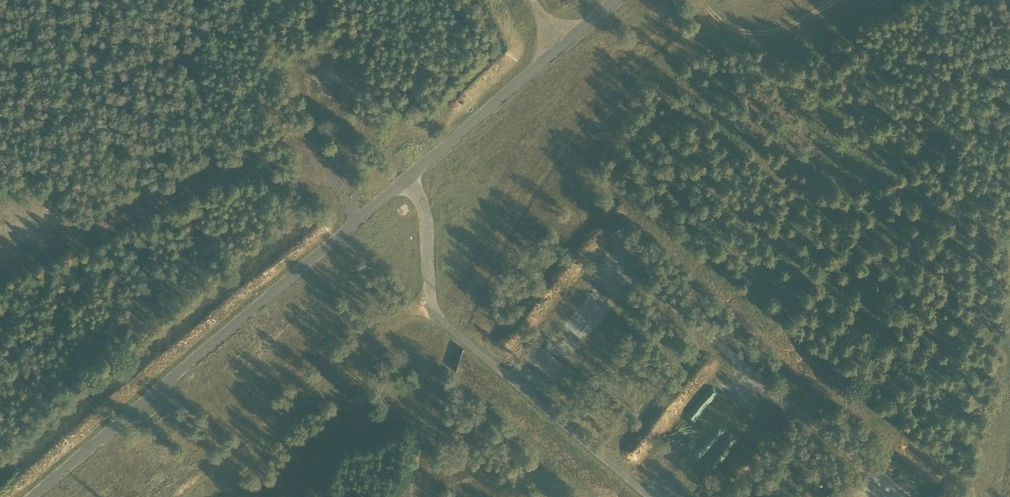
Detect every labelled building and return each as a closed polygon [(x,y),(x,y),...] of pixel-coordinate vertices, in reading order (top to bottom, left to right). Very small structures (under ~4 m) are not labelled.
[(264,152),(274,172),(280,170),(270,149),(264,152)]
